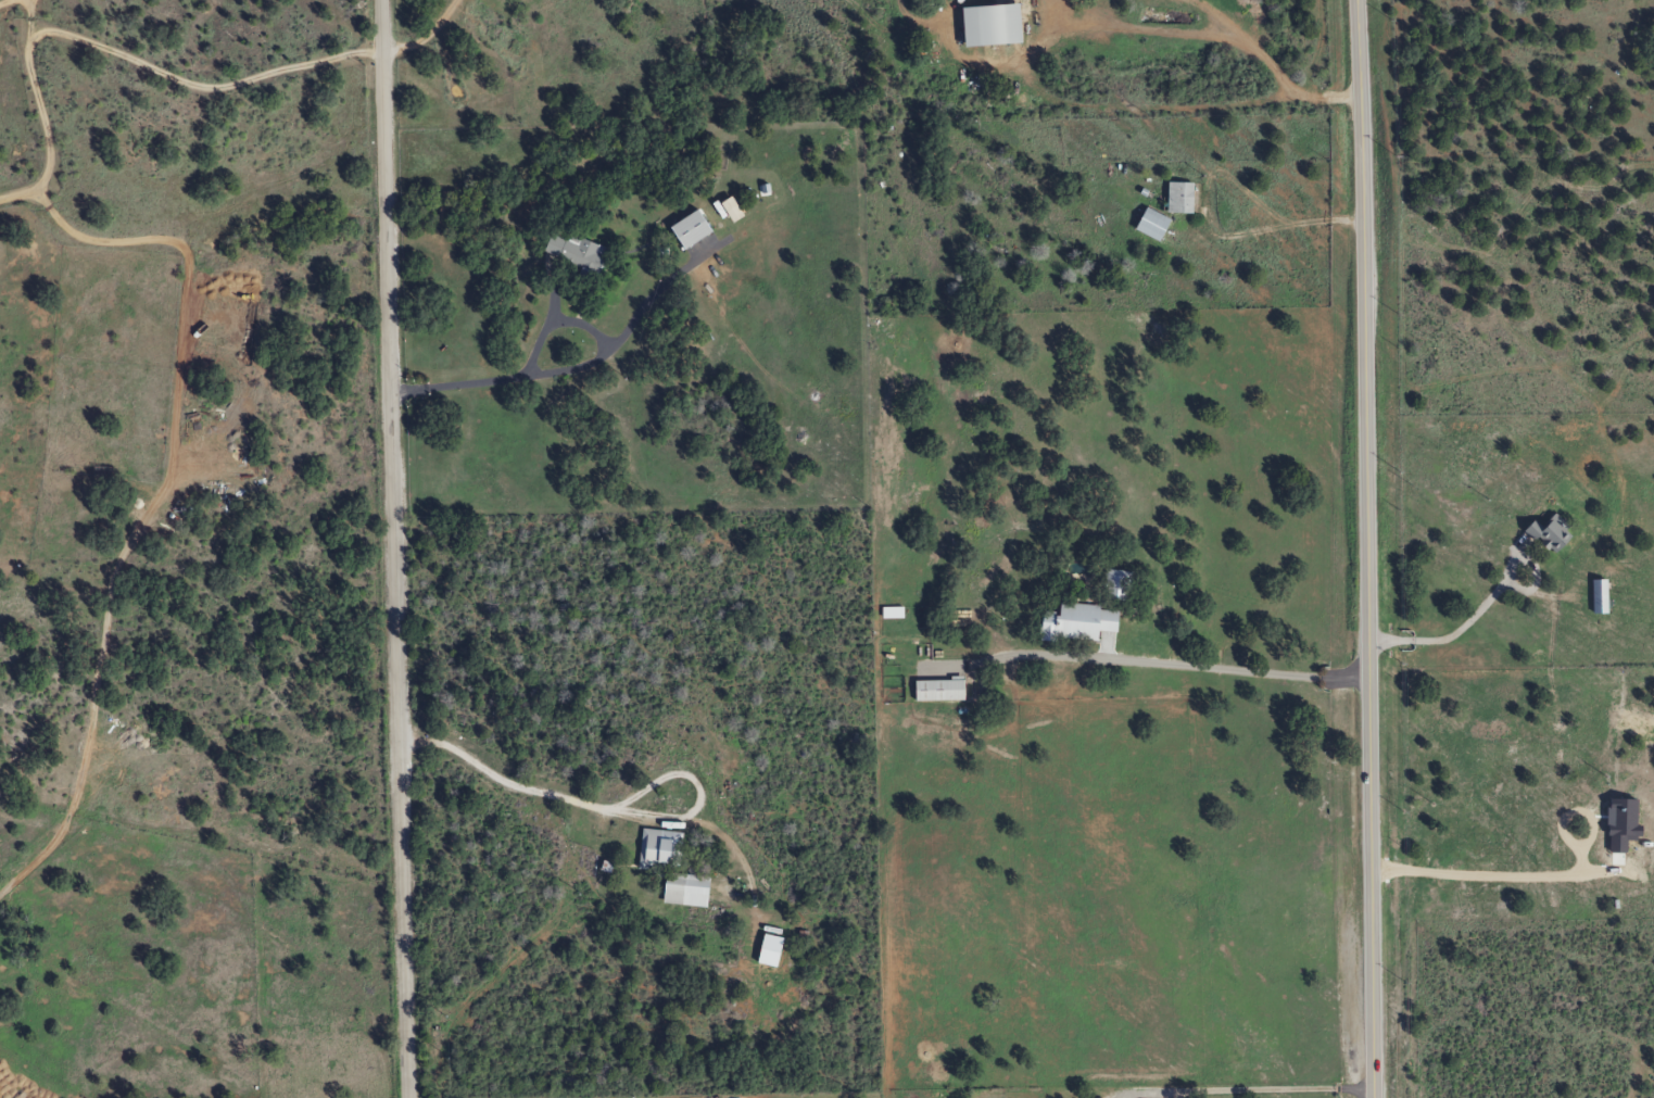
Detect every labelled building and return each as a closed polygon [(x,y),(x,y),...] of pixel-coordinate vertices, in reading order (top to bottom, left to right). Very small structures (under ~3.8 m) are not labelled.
[(958,48),(1016,45),(1014,5),(955,8),(958,48)] [(1190,214),(1190,183),(1164,183),(1164,214),(1190,214)] [(1157,244),(1168,220),(1141,208),(1131,232),(1157,244)] [(665,229),(681,252),(708,233),(692,210),(665,229)] [(596,280),(608,254),(566,233),(562,241),(548,234),(539,252),(596,280)] [(106,477),(106,468),(90,468),(90,477),(106,477)] [(1549,557),(1570,536),(1549,514),(1529,534),(1525,531),(1518,538),(1526,545),(1532,540),(1549,557)] [(1125,572),(1099,572),(1099,602),(1125,602),(1125,572)] [(1588,615),(1603,615),(1603,580),(1588,580),(1588,615)] [(1113,609),(1052,605),(1051,615),(1035,614),(1033,641),(1091,645),(1092,633),(1111,634),(1113,609)] [(900,608),(880,608),(880,619),(900,619),(900,608)] [(912,681),(912,702),(961,702),(961,681),(912,681)] [(677,906),(679,874),(670,873),(673,833),(634,830),(631,871),(657,873),(655,905),(677,906)]
